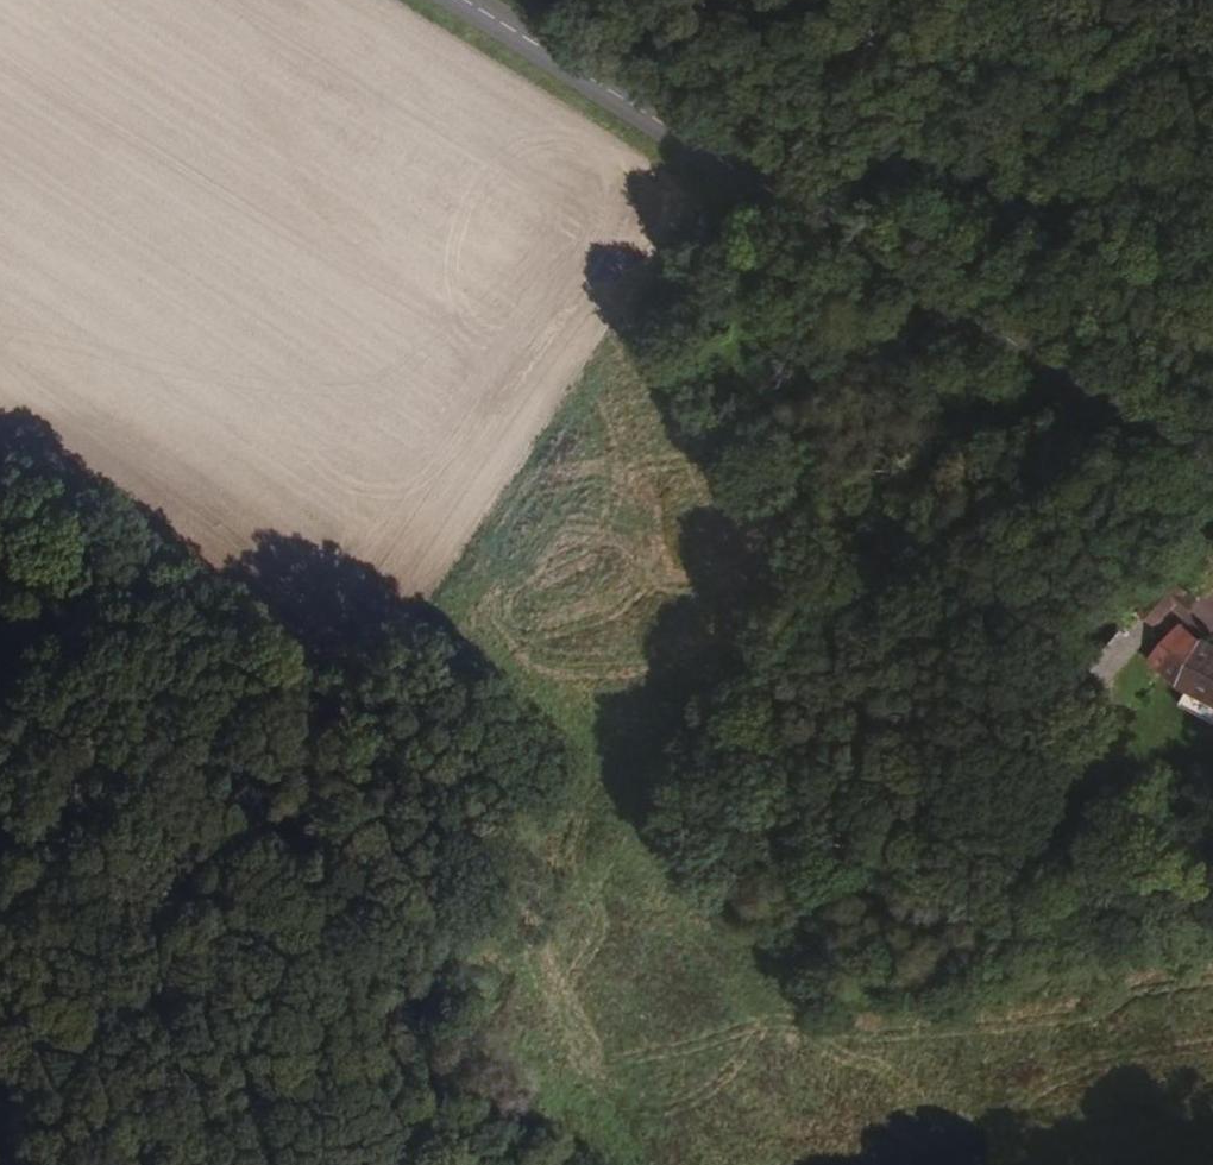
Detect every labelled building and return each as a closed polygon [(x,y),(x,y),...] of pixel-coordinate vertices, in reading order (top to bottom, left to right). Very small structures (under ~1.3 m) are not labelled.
[(1091,695),(1160,611),(1173,595),(1144,577),(1090,644),(1067,674),(1091,695)] [(1170,619),(1182,604),(1173,595),(1160,611),(1170,619)] [(1190,626),(1187,629),(1170,623),(1140,660),(1179,676),(1212,691),(1212,636),(1190,626)] [(1179,676),(1174,690),(1212,707),(1212,691),(1179,676)]
